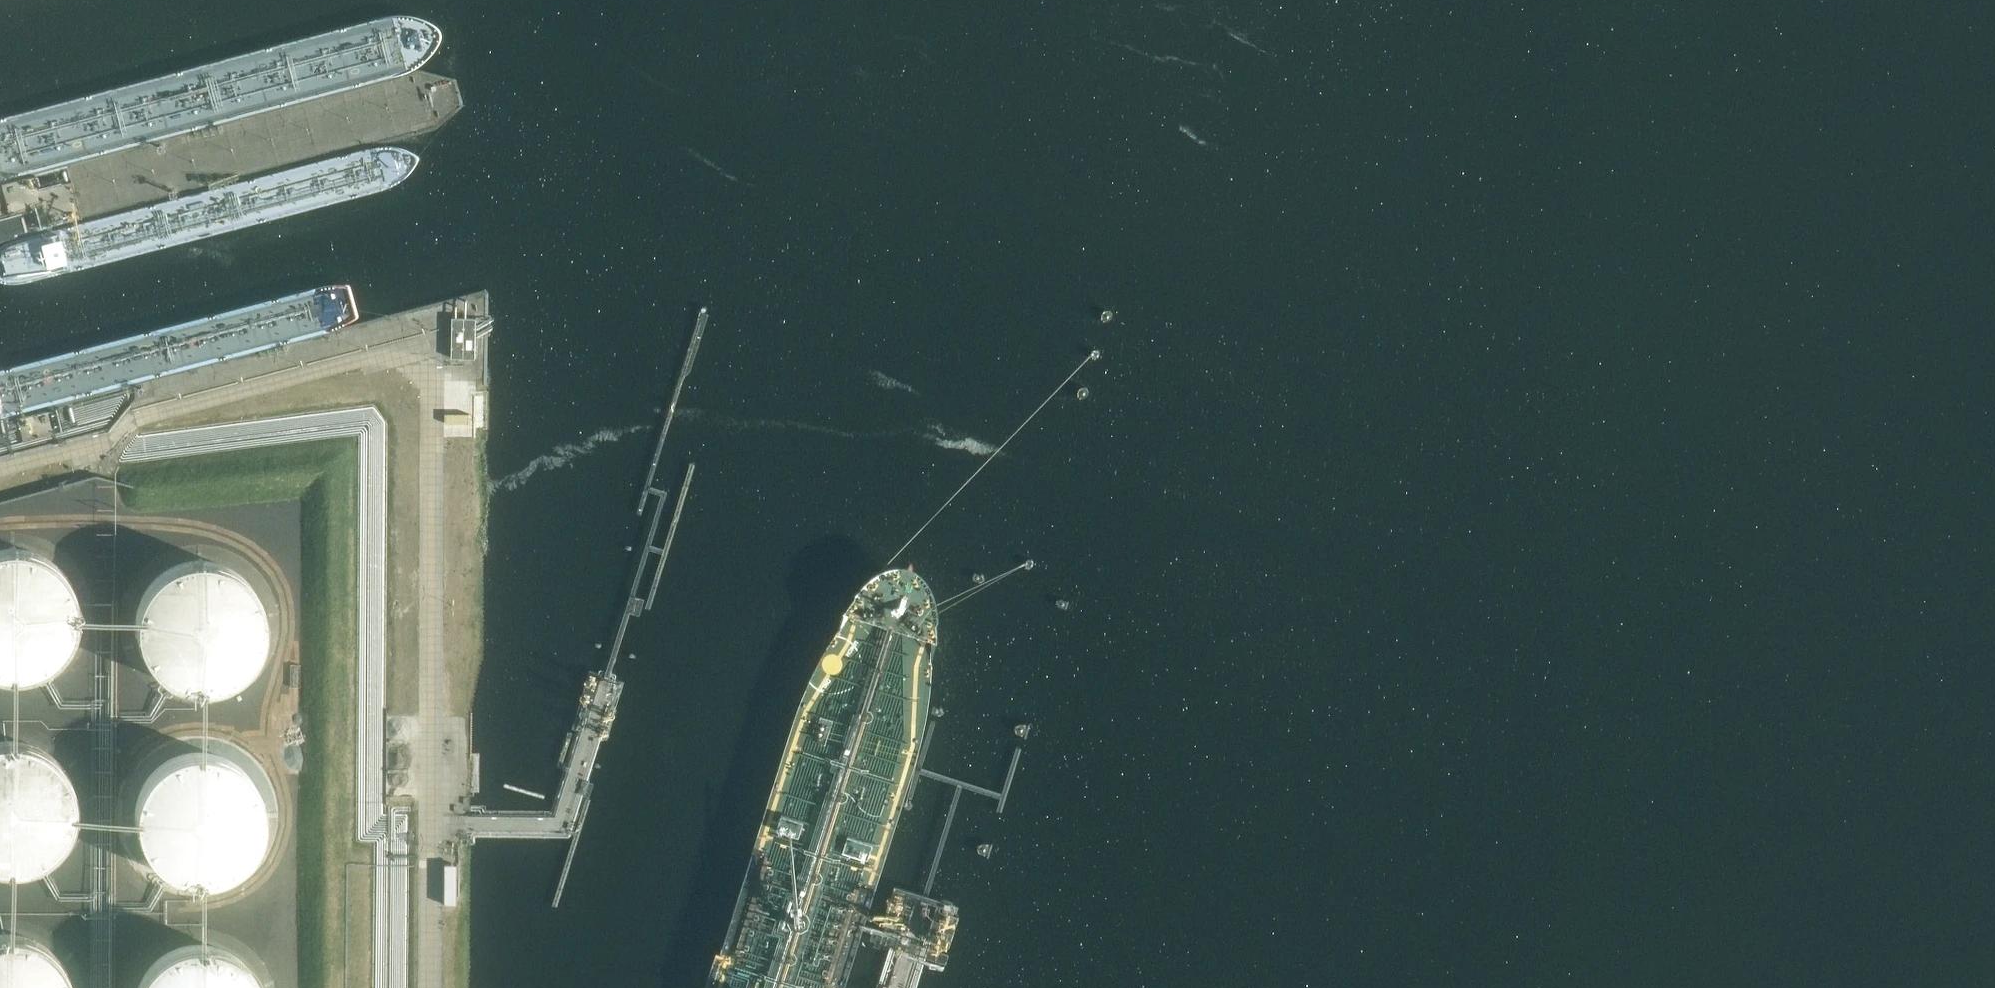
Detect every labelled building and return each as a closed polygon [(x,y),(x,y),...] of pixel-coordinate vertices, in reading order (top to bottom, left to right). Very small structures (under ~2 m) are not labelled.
[(455,314),(454,355),(478,356),(479,315),(455,314)] [(72,588),(69,583),(66,577),(62,572),(60,569),(57,566),(53,562),(48,559),(46,558),(43,556),(37,553),(31,551),(26,549),(20,548),(16,548),(10,548),(4,548),(0,549),(0,675),(5,676),(11,676),(17,676),(21,675),(27,674),(30,673),(34,672),(40,670),(45,667),(48,665),(52,662),(55,660),(58,657),(62,652),(63,651),(65,648),(67,644),(69,641),(71,637),(72,635),(73,631),(74,628),(75,626),(75,622),(76,616),(76,612),(76,610),(76,606),(75,602),(75,598),(74,594),(72,588)] [(167,569),(163,571),(160,574),(157,576),(154,579),(151,582),(148,587),(145,590),(143,593),(141,597),(140,601),(139,604),(137,608),(137,612),(136,616),(135,622),(136,626),(136,630),(136,632),(137,636),(138,640),(139,644),(140,648),(142,652),(144,655),(146,659),(148,662),(150,665),(153,668),(156,671),(159,674),(162,676),(167,680),(171,681),(176,684),(182,686),(186,687),(190,688),(194,688),(198,688),(202,688),(206,688),(210,687),(214,687),(218,685),(222,684),(226,683),(229,681),(233,679),(236,677),(241,673),(242,672),(245,669),(248,666),(251,663),(253,660),(255,656),(257,653),(259,649),(259,647),(261,643),(262,640),(263,636),(263,630),(264,626),(264,624),(264,620),(263,616),(262,612),(262,610),(261,606),(260,604),(259,600),(257,596),(255,591),(252,588),(249,583),(246,580),(242,576),(239,573),(235,571),(232,569),(227,566),(223,564),(217,563),(213,561),(207,561),(203,560),(199,560),(193,560),(189,561),(185,562),(180,563),(176,565),(170,567),(167,569)] [(0,868),(2,868),(6,868),(10,868),(12,868),(18,868),(22,867),(26,866),(30,865),(34,864),(38,862),(41,860),(45,858),(48,856),(51,853),(54,850),(57,848),(60,844),(63,840),(64,838),(66,834),(68,831),(70,827),(71,821),(72,817),(73,813),(73,809),(74,805),(74,801),(73,797),(73,793),(71,787),(70,783),(69,780),(67,776),(65,772),(63,769),(59,764),(55,760),(52,757),(49,754),(46,752),(43,750),(39,748),(35,746),(30,744),(26,742),(22,742),(18,741),(12,740),(6,740),(2,741),(0,741),(0,868)] [(258,792),(257,788),(254,783),(250,778),(248,775),(244,770),(241,767),(236,764),(231,760),(226,758),(222,756),(216,754),(210,753),(204,752),(198,752),(194,752),(188,753),(182,754),(177,756),(171,758),(166,761),(162,763),(158,767),(153,771),(151,774),(148,777),(147,779),(145,782),(142,788),(140,791),(139,793),(138,797),(137,799),(137,801),(136,805),(136,807),(135,811),(135,815),(135,819),(135,821),(136,825),(136,827),(137,831),(138,834),(139,838),(141,842),(142,846),(143,847),(146,851),(148,854),(149,856),(152,859),(153,860),(156,863),(159,866),(162,868),(165,870),(169,872),(174,875),(180,877),(184,878),(188,879),(192,879),(196,880),(202,880),(208,879),(212,879),(216,878),(221,876),(225,874),(229,873),(232,871),(236,868),(240,865),(242,863),(245,861),(248,858),(250,854),(251,853),(253,849),(255,846),(257,842),(258,841),(260,837),(261,833),(262,829),(262,825),(263,821),(263,815),(263,809),(262,805),(261,801),(261,799),(260,795),(258,792)] [(396,795),(396,776),(388,776),(388,795),(396,795)] [(42,944),(37,941),(33,939),(27,937),(24,936),(18,934),(14,934),(10,934),(4,934),(0,934),(0,987),(70,987),(70,986),(69,982),(68,979),(66,973),(64,969),(62,966),(60,962),(58,959),(55,956),(53,953),(48,949),(45,946),(42,944)] [(258,983),(256,980),(253,974),(250,969),(246,965),(242,960),(239,958),(234,954),(228,951),(223,949),(217,947),(213,946),(207,944),(203,944),(197,944),(191,944),(185,945),(180,947),(176,948),(170,950),(165,953),(160,957),(155,961),(153,963),(151,965),(147,970),(145,973),(144,975),(141,980),(139,984),(138,987),(259,987),(258,983)]
